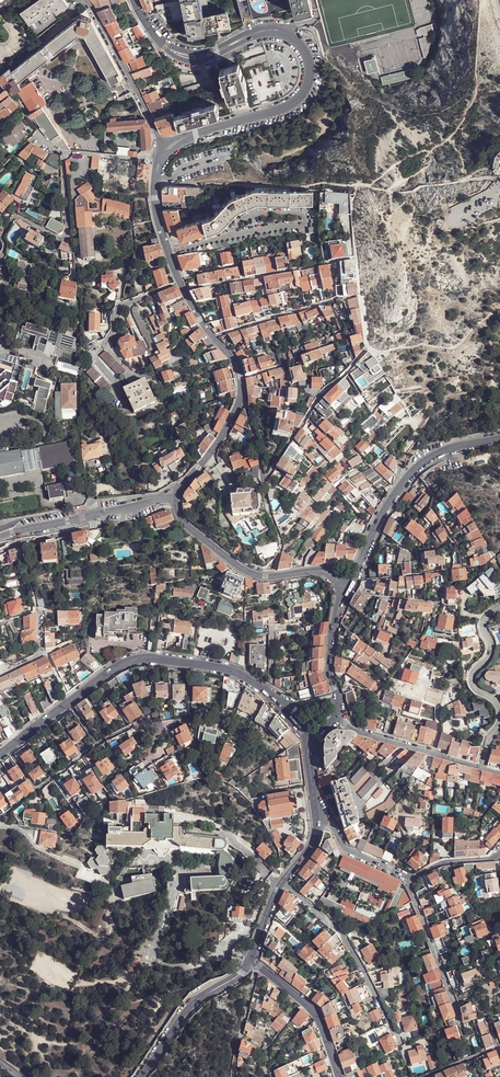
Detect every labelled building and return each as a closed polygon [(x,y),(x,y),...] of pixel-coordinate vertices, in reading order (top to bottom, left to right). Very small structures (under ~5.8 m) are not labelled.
[(65,0),(62,0),(60,1),(59,0),(40,0),(22,12),(21,11),(20,11),(30,24),(35,21),(44,14),(49,11),(50,12),(54,9),(57,14),(69,5),(65,0)] [(21,11),(22,12),(40,0),(37,0),(21,11)] [(109,7),(106,0),(91,0),(95,4),(98,11),(109,7)] [(131,10),(130,8),(128,3),(127,0),(125,0),(119,2),(118,3),(123,14),(131,10)] [(141,0),(147,10),(154,8),(153,8),(151,0),(141,0)] [(207,0),(168,0),(169,2),(169,4),(173,23),(186,21),(210,16),(210,15),(207,0)] [(253,19),(248,0),(237,0),(243,22),(249,21),(253,19)] [(253,19),(295,8),(293,0),(292,0),(288,1),(288,0),(272,0),(268,1),(268,0),(248,0),(253,19)] [(313,9),(310,0),(293,0),(295,8),(297,14),(313,9)] [(169,4),(163,5),(164,8),(160,9),(170,24),(173,23),(169,4)] [(116,19),(111,6),(109,7),(98,11),(105,24),(116,19)] [(189,36),(231,28),(228,12),(210,15),(210,16),(186,21),(189,36)] [(72,21),(67,14),(36,38),(41,44),(72,21)] [(79,18),(12,71),(18,82),(19,81),(30,73),(33,70),(52,56),(55,53),(56,52),(71,41),(73,40),(74,38),(77,36),(78,35),(85,36),(86,38),(87,41),(88,43),(89,44),(98,61),(105,74),(107,76),(111,84),(121,79),(123,78),(92,20),(89,20),(81,18),(79,18)] [(119,18),(116,19),(120,25),(119,25),(122,31),(126,30),(119,18)] [(112,36),(122,31),(119,25),(120,25),(116,19),(105,24),(112,36)] [(429,23),(430,26),(432,25),(434,34),(437,33),(435,22),(429,23)] [(134,36),(144,32),(139,24),(131,27),(134,36)] [(432,25),(419,28),(421,35),(423,35),(425,34),(426,38),(424,38),(421,39),(425,59),(427,58),(437,33),(434,34),(432,25)] [(129,45),(122,31),(112,36),(119,50),(129,45)] [(119,50),(126,62),(130,61),(136,58),(129,45),(119,50)] [(145,48),(147,53),(150,51),(155,49),(152,45),(145,48)] [(153,59),(160,56),(159,54),(155,49),(150,51),(153,59)] [(242,62),(243,69),(264,63),(269,62),(266,54),(252,58),(252,59),(242,62)] [(130,61),(134,70),(145,65),(141,56),(139,57),(136,58),(130,61)] [(376,58),(364,61),(368,74),(379,71),(376,58)] [(230,101),(248,96),(247,92),(248,92),(241,68),(240,68),(239,65),(221,70),(222,74),(221,74),(228,98),(229,98),(230,101)] [(141,78),(152,74),(149,67),(138,71),(140,76),(141,78)] [(13,94),(18,90),(22,88),(21,87),(18,82),(12,71),(10,68),(9,69),(0,76),(0,79),(3,83),(13,94)] [(216,88),(214,79),(182,89),(184,97),(216,88)] [(32,81),(31,81),(22,87),(21,87),(22,88),(18,90),(32,112),(42,105),(42,106),(44,105),(46,104),(46,103),(46,102),(40,93),(37,89),(33,82),(32,81)] [(149,85),(140,89),(142,93),(149,91),(151,90),(149,85)] [(5,89),(3,90),(4,90),(0,93),(0,119),(5,115),(5,116),(18,106),(5,89)] [(147,104),(160,99),(156,90),(150,93),(143,96),(147,104)] [(168,95),(164,97),(165,102),(162,103),(164,110),(172,107),(168,95)] [(162,103),(161,98),(160,99),(147,104),(152,113),(164,110),(162,103)] [(42,106),(42,105),(32,112),(29,114),(50,139),(54,137),(56,141),(62,137),(60,133),(57,129),(42,106)] [(59,129),(44,105),(42,106),(57,129),(59,129)] [(219,117),(216,105),(207,107),(206,106),(179,114),(179,115),(175,117),(178,129),(219,117)] [(165,133),(178,129),(175,117),(174,114),(155,120),(161,132),(165,133)] [(150,126),(145,119),(141,119),(137,120),(130,120),(121,121),(116,121),(116,122),(115,118),(110,119),(111,122),(108,123),(109,131),(138,128),(141,127),(150,127),(150,126)] [(11,131),(4,137),(12,148),(20,141),(19,141),(26,135),(22,130),(17,124),(10,130),(11,131)] [(151,144),(150,127),(141,127),(142,148),(142,149),(151,149),(151,147),(151,144)] [(70,150),(62,137),(56,141),(53,142),(54,145),(64,149),(70,150)] [(29,146),(18,156),(19,157),(17,159),(23,164),(25,161),(26,162),(30,154),(34,148),(35,147),(31,144),(29,145),(29,146)] [(118,147),(117,155),(129,156),(129,151),(129,149),(118,147)] [(48,154),(34,148),(30,154),(44,161),(48,154)] [(47,162),(41,173),(50,174),(51,175),(59,174),(58,169),(60,169),(60,166),(58,166),(57,155),(51,156),(51,155),(47,162)] [(92,156),(91,169),(98,170),(99,157),(92,156)] [(102,161),(99,157),(98,170),(104,171),(107,171),(108,161),(102,161)] [(150,167),(150,166),(150,164),(149,162),(148,162),(146,162),(138,161),(138,167),(137,177),(137,180),(140,181),(149,182),(150,167)] [(22,182),(15,195),(27,202),(33,192),(33,191),(36,185),(30,182),(32,177),(26,173),(22,180),(23,182),(22,182)] [(12,193),(15,195),(22,182),(19,180),(12,193)] [(149,193),(149,182),(140,181),(139,193),(149,193)] [(88,184),(77,192),(78,194),(80,197),(82,200),(87,205),(88,205),(91,205),(92,206),(94,204),(95,204),(94,203),(98,204),(99,211),(101,214),(106,215),(115,216),(115,217),(119,217),(119,218),(123,219),(123,220),(129,220),(130,208),(125,206),(121,204),(117,203),(112,203),(102,202),(99,201),(95,200),(90,192),(92,190),(88,184)] [(185,187),(169,186),(170,193),(186,194),(185,187)] [(197,187),(185,187),(186,194),(190,194),(200,195),(199,187),(197,187)] [(313,192),(265,190),(261,190),(257,190),(253,191),(249,192),(242,195),(236,197),(232,199),(230,200),(226,204),(223,207),(218,212),(216,215),(214,216),(213,217),(208,218),(203,219),(207,232),(212,231),(214,230),(217,229),(219,229),(220,228),(222,227),(224,225),(226,223),(227,222),(234,215),(236,213),(241,210),(244,208),(251,206),(255,204),(258,204),(262,204),(269,204),(273,204),(313,205),(313,192)] [(4,192),(0,197),(0,212),(2,213),(13,200),(10,197),(4,192)] [(162,193),(162,201),(171,201),(170,193),(162,193)] [(170,193),(171,201),(173,201),(179,201),(181,202),(181,203),(182,207),(188,208),(187,198),(186,194),(170,193)] [(17,204),(18,204),(21,200),(11,194),(10,197),(13,200),(17,203),(17,204)] [(200,195),(190,194),(190,198),(197,198),(197,201),(198,201),(198,203),(201,203),(200,195)] [(348,195),(320,195),(320,213),(326,213),(326,205),(340,206),(340,216),(345,216),(348,216),(348,195)] [(79,202),(77,200),(75,202),(76,209),(77,230),(79,230),(91,229),(94,229),(93,221),(92,221),(92,215),(101,214),(99,211),(88,212),(87,205),(82,200),(79,202)] [(89,211),(88,205),(87,205),(88,212),(99,211),(98,204),(94,203),(95,204),(94,204),(97,205),(97,210),(89,211)] [(163,209),(169,230),(178,228),(178,227),(182,226),(178,209),(163,209)] [(207,232),(203,219),(182,226),(178,227),(178,228),(181,240),(207,232)] [(319,219),(311,219),(312,223),(310,223),(311,227),(309,228),(309,233),(318,232),(319,232),(319,219)] [(54,229),(53,232),(58,235),(63,232),(63,223),(57,224),(54,229)] [(178,241),(181,240),(178,228),(169,230),(172,238),(178,241)] [(79,230),(82,261),(91,260),(94,260),(93,253),(93,250),(93,247),(93,246),(92,243),(92,242),(91,229),(79,230)] [(186,251),(180,253),(178,257),(197,254),(205,252),(205,253),(291,236),(286,232),(283,230),(280,233),(278,231),(275,234),(272,232),(270,235),(267,233),(264,236),(261,234),(258,237),(256,235),(253,238),(251,236),(248,239),(245,237),(243,240),(240,238),(237,241),(235,239),(233,242),(230,240),(227,243),(224,241),(222,244),(219,242),(216,245),(214,243),(211,246),(209,245),(207,248),(204,246),(202,249),(200,247),(197,250),(195,249),(192,252),(190,250),(188,253),(186,251)] [(31,232),(25,241),(39,248),(44,239),(31,232)] [(346,240),(325,243),(328,261),(349,258),(346,240)] [(286,244),(289,257),(294,255),(301,254),(299,242),(297,242),(286,244)] [(63,243),(59,250),(67,253),(69,254),(69,246),(63,243)] [(147,262),(164,257),(160,245),(144,250),(147,262)] [(147,262),(144,250),(139,251),(142,263),(147,262)] [(212,252),(205,253),(205,252),(197,254),(200,268),(214,265),(212,252)] [(233,264),(231,252),(220,254),(223,266),(233,264)] [(200,268),(197,254),(178,257),(177,257),(183,272),(200,268)] [(264,262),(265,269),(266,273),(267,273),(277,271),(275,260),(275,257),(263,259),(264,262)] [(277,271),(286,269),(286,268),(284,258),(278,259),(275,260),(277,271)] [(18,283),(23,284),(26,285),(31,265),(26,264),(27,262),(18,260),(16,269),(20,270),(20,272),(18,283)] [(356,267),(355,260),(340,263),(340,268),(341,280),(356,279),(356,267)] [(249,277),(256,275),(254,264),(253,261),(251,261),(246,262),(248,273),(249,277)] [(256,275),(266,273),(265,269),(264,262),(254,264),(256,275)] [(309,276),(319,274),(319,273),(318,268),(318,267),(308,269),(309,276)] [(224,271),(225,277),(233,276),(239,275),(237,268),(224,271)] [(333,288),(332,284),(333,284),(330,273),(329,269),(324,270),(324,271),(319,273),(319,274),(322,284),(322,288),(323,289),(323,290),(328,289),(333,288)] [(153,273),(159,289),(169,285),(164,270),(153,273)] [(200,275),(202,286),(210,284),(210,282),(218,280),(218,279),(217,272),(200,275)] [(277,275),(279,286),(286,285),(287,284),(295,283),(293,272),(277,275)] [(312,287),(322,284),(319,274),(309,276),(312,287)] [(267,277),(270,291),(276,290),(279,290),(279,286),(277,275),(267,277)] [(101,277),(101,285),(107,285),(113,291),(119,286),(114,280),(114,276),(106,276),(106,277),(101,277)] [(312,287),(309,276),(304,277),(302,278),(300,278),(300,282),(302,289),(312,287)] [(267,277),(264,278),(266,289),(267,295),(267,297),(269,297),(280,294),(279,290),(278,292),(277,292),(276,290),(270,291),(267,277)] [(253,280),(255,287),(262,285),(263,285),(262,279),(253,280)] [(253,280),(243,282),(244,285),(245,288),(246,293),(252,292),(255,291),(255,287),(253,280)] [(72,301),(75,285),(73,284),(71,296),(60,294),(62,282),(57,282),(54,298),(72,301)] [(62,282),(60,294),(71,296),(73,284),(62,282)] [(153,282),(146,284),(148,293),(153,291),(153,289),(155,289),(153,282)] [(230,285),(232,295),(242,294),(243,293),(242,289),(241,285),(241,282),(230,285)] [(347,285),(348,296),(358,295),(357,284),(347,285)] [(159,294),(163,305),(165,304),(183,297),(177,287),(159,294)] [(196,303),(212,300),(212,298),(210,289),(190,293),(196,303)] [(166,311),(168,310),(166,306),(165,304),(163,305),(159,294),(155,296),(163,312),(166,311)] [(280,294),(269,297),(269,300),(270,306),(282,304),(280,294)] [(229,301),(228,296),(227,296),(221,298),(220,298),(222,309),(230,307),(229,301)] [(183,297),(165,304),(166,306),(168,305),(169,307),(177,304),(185,300),(183,297)] [(358,297),(348,300),(350,311),(359,309),(358,297)] [(177,304),(180,310),(188,306),(185,300),(177,304)] [(260,301),(262,312),(263,313),(264,317),(272,315),(271,310),(266,311),(265,308),(270,306),(269,300),(267,300),(264,300),(260,301)] [(262,312),(260,301),(255,302),(251,303),(250,303),(253,313),(254,313),(262,312)] [(250,303),(240,305),(240,304),(235,306),(233,306),(235,317),(236,318),(237,317),(253,313),(250,303)] [(188,306),(180,310),(182,312),(184,314),(184,316),(185,316),(192,313),(188,306)] [(235,317),(233,306),(230,307),(222,309),(224,320),(235,317)] [(149,357),(155,354),(159,352),(156,346),(152,339),(137,307),(135,307),(133,307),(132,311),(133,315),(140,334),(142,334),(149,349),(146,350),(147,351),(149,357)] [(313,311),(316,316),(319,314),(322,313),(319,307),(313,311)] [(334,315),(330,307),(319,307),(322,313),(324,315),(325,318),(326,319),(334,315)] [(312,309),(308,310),(299,313),(303,323),(304,323),(308,321),(308,320),(313,318),(316,316),(313,311),(312,309)] [(350,311),(354,326),(361,324),(359,309),(350,311)] [(340,316),(342,320),(350,317),(349,312),(347,312),(341,313),(341,314),(342,315),(340,316)] [(188,321),(191,328),(198,325),(192,313),(185,316),(188,321)] [(90,324),(90,332),(94,332),(100,332),(100,331),(101,326),(100,323),(101,314),(90,314),(90,319),(90,324)] [(286,317),(283,318),(285,324),(287,328),(296,324),(299,331),(303,329),(300,323),(296,314),(286,317)] [(155,315),(150,317),(155,327),(159,325),(157,322),(158,322),(158,321),(156,319),(155,315)] [(238,327),(238,326),(237,327),(236,318),(235,317),(224,320),(225,321),(227,331),(238,327)] [(164,326),(168,324),(165,318),(158,321),(158,322),(157,322),(159,325),(160,328),(164,326)] [(266,324),(269,333),(281,329),(282,329),(281,326),(279,320),(266,324)] [(266,324),(259,326),(261,332),(263,339),(271,337),(269,333),(266,324)] [(354,326),(356,337),(363,334),(361,324),(354,326)] [(51,333),(25,326),(23,334),(36,338),(32,352),(44,355),(51,333)] [(156,346),(159,352),(165,348),(168,346),(167,344),(170,342),(164,326),(160,328),(160,329),(165,342),(160,344),(156,346)] [(246,330),(249,337),(252,336),(259,333),(261,332),(259,326),(246,330)] [(160,329),(159,329),(162,334),(156,337),(160,344),(165,342),(160,329)] [(189,339),(194,345),(205,335),(200,329),(189,339)] [(246,330),(240,331),(244,339),(246,343),(247,344),(251,342),(249,337),(246,330)] [(228,335),(235,344),(240,341),(244,339),(240,331),(228,335)] [(336,335),(339,343),(344,341),(346,341),(342,332),(336,335)] [(76,341),(51,333),(44,355),(54,358),(57,346),(76,352),(76,341)] [(252,336),(254,342),(261,339),(259,333),(252,336)] [(364,342),(363,334),(356,337),(355,337),(353,338),(350,339),(352,346),(357,344),(364,342)] [(121,352),(126,360),(140,356),(145,354),(144,353),(147,351),(146,350),(142,343),(140,343),(139,344),(136,345),(135,344),(133,338),(130,337),(129,338),(128,337),(122,340),(122,341),(120,342),(119,344),(122,351),(121,352)] [(186,341),(190,348),(193,346),(194,345),(189,339),(186,341)] [(304,347),(305,347),(301,348),(304,356),(319,350),(321,350),(318,344),(317,342),(317,340),(316,341),(317,342),(304,347)] [(339,350),(336,344),(334,345),(332,346),(321,350),(319,350),(321,356),(324,355),(339,350)] [(357,344),(352,346),(353,348),(352,348),(355,356),(343,360),(343,362),(347,368),(348,369),(361,353),(359,346),(358,346),(357,344)] [(242,363),(252,360),(249,349),(248,348),(248,347),(244,349),(239,352),(236,354),(242,363)] [(156,356),(159,360),(169,355),(165,348),(159,352),(155,354),(156,356)] [(304,366),(323,359),(321,356),(319,350),(304,356),(302,357),(301,357),(304,366)] [(100,356),(120,377),(126,372),(109,353),(105,351),(100,356)] [(145,354),(140,356),(143,362),(145,366),(152,363),(150,360),(149,357),(147,351),(144,353),(145,354)] [(206,355),(210,363),(227,361),(228,360),(219,351),(210,354),(206,355)] [(356,366),(359,369),(352,375),(356,381),(362,377),(362,376),(372,369),(376,376),(366,382),(368,385),(361,390),(362,390),(385,375),(384,374),(382,371),(382,370),(375,361),(370,354),(369,352),(365,356),(356,366)] [(11,355),(8,362),(16,364),(18,357),(11,355)] [(171,358),(169,355),(159,360),(161,364),(171,358)] [(156,370),(163,366),(161,364),(159,360),(156,356),(150,360),(152,363),(156,370)] [(270,356),(258,360),(260,365),(262,371),(273,367),(271,362),(270,356)] [(197,359),(196,357),(194,358),(190,360),(191,367),(200,365),(198,361),(197,359)] [(0,359),(0,404),(4,409),(10,408),(21,375),(14,373),(16,364),(8,362),(0,359)] [(242,363),(245,377),(257,373),(255,367),(253,362),(252,360),(242,363)] [(279,369),(269,372),(270,377),(271,377),(274,376),(275,380),(280,379),(280,382),(279,382),(280,387),(281,387),(281,388),(288,388),(287,375),(287,373),(285,367),(279,369)] [(290,370),(293,384),(303,381),(307,380),(305,374),(303,375),(302,372),(301,368),(301,367),(290,370)] [(87,373),(106,395),(113,389),(93,368),(87,373)] [(213,373),(218,384),(232,380),(232,378),(228,370),(228,369),(213,373)] [(77,377),(62,372),(57,393),(55,393),(56,414),(62,414),(62,406),(77,405),(77,377)] [(162,374),(165,383),(176,380),(174,376),(172,372),(162,374)] [(265,383),(272,381),(271,377),(270,377),(269,372),(262,374),(265,383)] [(246,379),(247,387),(259,388),(260,388),(257,378),(257,376),(246,379)] [(338,386),(345,393),(350,388),(347,383),(344,379),(338,386)] [(124,389),(134,412),(156,402),(145,380),(124,389)] [(218,384),(220,396),(231,393),(235,391),(232,380),(218,384)] [(55,386),(36,381),(34,388),(37,389),(32,410),(48,414),(55,386)] [(349,397),(345,393),(338,386),(330,393),(338,400),(342,404),(349,397)] [(247,387),(248,397),(256,398),(257,398),(259,388),(247,387)] [(288,399),(296,400),(297,392),(298,390),(294,389),(290,389),(289,389),(288,399)] [(335,411),(331,407),(338,400),(330,393),(315,408),(324,416),(327,420),(335,411)] [(374,413),(376,417),(400,399),(396,393),(378,407),(374,413)] [(271,407),(279,408),(279,407),(280,398),(279,398),(272,397),(271,407)] [(365,422),(361,426),(364,430),(367,433),(370,437),(372,440),(373,440),(380,435),(376,430),(390,419),(394,416),(395,416),(405,408),(400,401),(400,399),(376,417),(375,417),(375,418),(373,416),(369,419),(365,422)] [(224,409),(229,412),(232,404),(227,402),(224,409)] [(219,421),(225,421),(230,412),(229,412),(224,409),(221,408),(215,420),(219,421)] [(293,424),(295,416),(290,415),(283,413),(277,412),(277,413),(276,420),(280,421),(293,424)] [(235,425),(242,429),(247,420),(240,416),(235,425)] [(298,428),(304,418),(303,417),(296,416),(295,416),(293,424),(293,426),(293,427),(298,428)] [(324,416),(316,424),(320,427),(326,421),(327,420),(324,416)] [(213,431),(219,434),(225,421),(219,421),(213,431)] [(291,435),(293,427),(293,426),(293,424),(280,421),(277,432),(291,435)] [(320,427),(327,434),(328,433),(333,428),(331,426),(326,421),(320,427)] [(209,435),(216,440),(211,433),(209,425),(204,428),(207,432),(208,434),(209,433),(209,435)] [(342,435),(335,427),(334,427),(333,428),(328,433),(330,435),(335,441),(342,435)] [(294,440),(299,445),(307,437),(304,434),(305,433),(302,429),(294,440)] [(325,436),(318,429),(317,430),(315,432),(319,436),(316,438),(317,439),(319,441),(321,443),(327,438),(325,436)] [(206,439),(213,443),(216,440),(209,435),(206,439)] [(345,438),(342,435),(335,441),(334,442),(337,445),(345,438)] [(307,437),(299,445),(303,448),(303,447),(306,445),(307,444),(309,440),(310,439),(307,436),(307,437)] [(335,446),(327,438),(321,443),(320,444),(328,452),(335,446)] [(348,440),(345,438),(337,445),(337,446),(341,450),(349,442),(349,441),(348,440)] [(213,443),(206,439),(204,442),(199,449),(200,450),(206,453),(213,443)] [(311,444),(315,449),(317,448),(318,447),(315,444),(313,442),(310,439),(309,440),(312,443),(311,444)] [(369,447),(363,440),(357,446),(355,448),(356,449),(361,454),(369,447)] [(328,452),(320,444),(321,443),(319,441),(318,442),(316,443),(315,444),(318,447),(317,448),(325,456),(328,452)] [(71,442),(39,448),(39,449),(43,470),(75,464),(71,442)] [(85,460),(104,457),(101,445),(90,447),(90,446),(89,445),(87,446),(87,445),(88,445),(87,444),(83,446),(83,450),(82,450),(83,461),(85,460)] [(285,455),(295,462),(303,454),(295,448),(290,445),(285,455)] [(341,452),(335,446),(328,452),(325,456),(328,459),(327,459),(329,462),(330,462),(335,458),(341,452)] [(269,471),(267,448),(260,447),(265,475),(268,474),(269,471)] [(369,447),(361,454),(364,457),(372,450),(369,447)] [(174,452),(179,460),(185,456),(180,448),(174,452)] [(26,451),(22,452),(25,473),(29,472),(38,470),(43,470),(39,449),(35,449),(26,451)] [(25,473),(22,452),(21,450),(0,454),(0,478),(25,473)] [(158,462),(163,470),(169,467),(173,464),(179,460),(174,452),(168,455),(164,458),(158,462)] [(335,458),(338,462),(340,461),(341,460),(345,456),(343,455),(341,452),(335,458)] [(306,456),(304,453),(303,454),(295,462),(294,463),(297,465),(304,458),(306,456)] [(315,458),(310,453),(306,456),(311,462),(314,459),(315,458)] [(233,457),(229,458),(230,460),(233,469),(243,466),(242,460),(239,454),(233,457)] [(171,470),(184,462),(184,461),(185,460),(186,458),(185,456),(179,460),(173,464),(174,466),(170,469),(171,470)] [(311,465),(313,463),(311,462),(306,456),(304,458),(311,465)] [(352,468),(362,462),(358,456),(348,462),(352,468)] [(245,459),(242,460),(243,466),(244,468),(245,469),(245,470),(249,468),(251,467),(249,461),(248,459),(250,458),(249,457),(245,458),(245,459)] [(391,457),(385,464),(390,469),(395,474),(397,463),(391,457)] [(259,461),(258,458),(251,461),(249,461),(251,467),(259,464),(259,463),(259,461)] [(282,459),(276,468),(278,469),(287,474),(290,476),(295,467),(282,459)] [(319,470),(320,468),(321,468),(329,462),(327,459),(317,468),(319,470)] [(152,465),(158,473),(163,470),(158,462),(152,465)] [(171,470),(174,475),(187,467),(184,462),(171,470)] [(339,462),(335,466),(335,467),(325,476),(330,482),(331,484),(336,480),(335,478),(345,469),(339,462)] [(389,470),(382,462),(378,466),(376,468),(383,476),(389,470)] [(259,478),(259,465),(246,470),(247,479),(259,478)] [(306,484),(316,472),(317,474),(319,473),(320,471),(319,470),(317,468),(316,467),(314,465),(313,467),(308,472),(307,474),(302,480),(306,484)] [(168,478),(174,475),(171,470),(170,469),(169,467),(163,470),(168,478)] [(299,468),(295,467),(290,476),(288,479),(291,481),(299,468)] [(371,468),(362,474),(363,474),(370,481),(373,485),(382,479),(371,468)] [(383,476),(386,479),(387,478),(393,472),(390,469),(389,470),(383,476)] [(393,472),(387,478),(386,479),(387,480),(393,485),(395,474),(393,472)] [(207,474),(196,481),(200,487),(202,489),(212,481),(207,474)] [(355,479),(361,486),(368,482),(370,481),(363,474),(355,478),(355,479)] [(279,485),(287,490),(290,486),(293,482),(291,481),(288,479),(286,477),(279,485)] [(355,488),(344,477),(342,479),(345,482),(346,482),(353,490),(355,488)] [(357,488),(361,486),(355,479),(354,478),(350,481),(357,488)] [(392,489),(382,479),(373,485),(376,488),(382,485),(390,492),(392,489)] [(194,491),(200,487),(196,481),(195,480),(190,486),(194,491)] [(315,495),(320,499),(324,494),(332,485),(331,484),(330,482),(328,480),(315,495)] [(353,490),(346,482),(345,482),(338,489),(346,497),(353,490)] [(371,485),(368,482),(361,486),(357,488),(356,489),(359,493),(371,485)] [(48,487),(50,500),(64,498),(62,484),(48,487)] [(324,494),(327,496),(330,492),(333,495),(336,490),(333,486),(332,485),(324,494)] [(190,486),(185,493),(183,498),(186,502),(190,501),(199,497),(194,491),(190,486)] [(352,502),(361,494),(359,493),(356,489),(355,488),(353,490),(346,497),(352,502)] [(410,494),(415,498),(420,492),(415,488),(410,494)] [(259,509),(257,493),(250,494),(244,495),(232,496),(231,496),(232,511),(251,510),(253,512),(257,512),(258,509),(259,509)] [(302,493),(295,504),(300,507),(302,509),(303,508),(305,509),(311,499),(302,493)] [(408,493),(402,500),(408,506),(410,504),(413,500),(415,498),(409,493),(408,493)] [(421,513),(428,504),(430,498),(425,493),(414,507),(421,513)] [(457,494),(453,498),(457,505),(461,501),(457,494)] [(228,498),(225,514),(234,529),(240,526),(244,531),(247,536),(251,533),(265,524),(257,512),(253,512),(251,510),(232,511),(231,496),(228,498)] [(453,498),(448,503),(453,509),(457,505),(453,498)] [(465,508),(461,501),(457,505),(453,509),(457,515),(459,514),(465,508)] [(187,504),(182,504),(182,505),(182,506),(183,507),(183,508),(183,510),(183,511),(184,513),(185,514),(187,513),(193,512),(192,503),(187,504)] [(345,508),(338,503),(327,516),(333,521),(345,508)] [(348,512),(349,511),(357,518),(360,515),(349,504),(345,510),(348,512)] [(373,516),(376,510),(371,505),(367,510),(373,516)] [(298,524),(307,529),(316,515),(307,511),(305,509),(303,508),(302,509),(300,507),(295,515),(302,519),(298,524)] [(314,524),(314,525),(316,527),(322,521),(330,512),(326,508),(314,524)] [(465,508),(459,514),(465,523),(471,518),(465,508)] [(424,520),(431,527),(432,525),(438,518),(431,510),(424,520)] [(168,511),(152,516),(153,522),(154,527),(173,521),(168,511)] [(465,523),(459,514),(457,515),(457,516),(462,525),(465,523)] [(333,521),(327,516),(318,526),(325,532),(333,521)] [(391,538),(397,523),(390,517),(389,520),(384,533),(391,538)] [(410,520),(404,528),(412,535),(417,539),(424,544),(428,539),(424,533),(426,531),(419,525),(418,526),(417,526),(420,522),(417,518),(413,523),(410,520)] [(471,518),(465,523),(467,527),(474,523),(471,518)] [(460,524),(455,528),(459,533),(460,532),(467,527),(465,523),(462,525),(461,526),(460,524)] [(467,535),(471,533),(478,529),(474,523),(467,527),(460,532),(462,536),(466,533),(467,535)] [(265,524),(251,533),(255,538),(268,529),(265,524)] [(344,524),(339,530),(343,534),(348,527),(344,524)] [(240,526),(234,529),(238,535),(244,531),(240,526)] [(318,526),(308,536),(313,540),(318,543),(325,532),(318,526)] [(435,532),(441,541),(445,538),(448,536),(442,527),(435,532)] [(99,529),(89,532),(90,537),(92,538),(92,541),(95,542),(105,529),(99,529)] [(478,529),(471,533),(467,535),(466,536),(470,543),(471,542),(474,541),(475,541),(483,538),(478,529)] [(89,532),(72,536),(74,545),(77,546),(88,545),(89,543),(88,538),(90,537),(89,532)] [(433,534),(438,543),(441,541),(435,532),(433,534)] [(190,536),(182,537),(182,541),(183,545),(192,543),(190,536)] [(308,536),(299,552),(303,555),(313,540),(308,536)] [(487,546),(483,538),(475,541),(474,541),(475,547),(476,550),(486,546),(487,546)] [(55,540),(46,542),(47,546),(42,546),(43,562),(44,562),(57,561),(55,540)] [(173,544),(172,543),(169,544),(163,546),(165,551),(174,548),(173,544)] [(256,546),(255,546),(257,555),(262,553),(274,554),(276,546),(275,543),(274,543),(272,544),(271,544),(267,545),(265,546),(262,546),(260,546),(258,546),(256,546)] [(202,547),(206,565),(213,564),(218,563),(222,562),(204,545),(202,547)] [(336,546),(325,545),(324,556),(324,564),(334,563),(336,546)] [(334,563),(346,561),(346,552),(346,546),(345,546),(339,546),(336,546),(334,563)] [(478,557),(487,553),(486,546),(476,550),(478,557)] [(21,548),(9,551),(11,559),(23,556),(21,548)] [(315,558),(318,555),(318,554),(319,553),(311,549),(306,557),(307,556),(309,557),(315,558)] [(407,550),(400,549),(397,562),(397,564),(401,563),(404,563),(405,563),(409,562),(411,557),(409,556),(407,556),(406,556),(406,554),(406,552),(407,550)] [(353,560),(358,551),(346,552),(346,561),(353,560)] [(474,560),(475,566),(480,566),(483,565),(491,559),(487,553),(478,557),(474,558),(472,559),(470,559),(470,560),(474,560)] [(282,554),(277,571),(291,569),(292,563),(294,558),(282,554)] [(324,556),(318,554),(318,555),(315,558),(312,565),(312,566),(324,564),(324,556)] [(305,567),(312,566),(312,565),(315,558),(309,557),(307,556),(305,567)] [(427,559),(428,565),(444,563),(444,556),(436,557),(427,559)] [(483,565),(480,566),(481,569),(491,562),(491,561),(491,559),(483,565)] [(220,565),(217,567),(222,574),(228,569),(223,563),(220,565)] [(387,573),(386,565),(385,565),(378,566),(379,569),(379,574),(387,573)] [(466,587),(471,593),(479,588),(483,593),(484,595),(496,594),(496,591),(496,590),(497,590),(495,588),(493,586),(495,584),(489,577),(493,570),(493,569),(493,568),(491,568),(490,568),(466,587)] [(86,569),(61,570),(62,574),(69,574),(68,589),(81,590),(81,594),(84,594),(86,569)] [(370,579),(380,578),(379,574),(379,569),(373,569),(373,570),(370,570),(370,579)] [(465,569),(452,571),(452,576),(453,582),(458,581),(462,580),(467,580),(465,569)] [(244,580),(228,573),(226,578),(224,582),(225,583),(224,584),(222,589),(237,595),(240,589),(241,589),(243,586),(244,580)] [(414,577),(414,585),(420,584),(423,584),(423,583),(426,583),(425,576),(423,577),(422,577),(422,576),(414,577)] [(406,577),(399,578),(399,583),(399,587),(407,586),(406,578),(406,577)] [(414,577),(406,578),(407,586),(414,585),(414,577)] [(361,581),(360,587),(366,589),(366,590),(370,590),(373,580),(361,581)] [(389,588),(398,590),(399,587),(399,583),(391,581),(389,588)] [(269,583),(257,582),(259,595),(263,595),(267,594),(271,594),(269,583)] [(377,583),(375,591),(380,593),(382,593),(385,585),(377,583)] [(157,585),(157,592),(165,591),(165,590),(166,589),(165,587),(164,584),(157,585)] [(181,590),(181,597),(189,598),(193,598),(194,596),(198,586),(181,590)] [(398,590),(404,590),(404,599),(408,599),(408,596),(408,595),(407,590),(407,586),(399,587),(398,590)] [(211,592),(202,588),(198,598),(207,602),(211,592)] [(237,595),(222,589),(221,593),(236,599),(237,595)] [(455,600),(455,590),(451,590),(447,590),(447,600),(448,600),(455,600)] [(298,620),(297,615),(303,614),(303,612),(302,605),(303,605),(303,599),(300,599),(299,593),(294,594),(295,596),(291,597),(290,596),(285,600),(288,604),(287,605),(290,608),(288,610),(290,611),(291,611),(291,613),(288,614),(288,618),(289,621),(298,620)] [(313,599),(312,594),(302,595),(303,599),(303,605),(302,605),(303,612),(309,611),(309,612),(316,612),(315,605),(316,605),(316,603),(318,603),(317,598),(313,599)] [(355,595),(350,605),(359,612),(364,604),(366,599),(368,596),(355,595)] [(207,602),(198,598),(196,602),(207,607),(208,602),(207,602)] [(20,600),(8,603),(11,616),(23,612),(20,600)] [(219,601),(216,612),(231,617),(234,606),(219,601)] [(379,610),(386,612),(388,606),(389,603),(381,601),(379,610)] [(408,601),(400,601),(397,609),(400,610),(405,611),(408,601)] [(405,611),(417,612),(417,611),(418,603),(408,601),(405,611)] [(309,611),(303,612),(303,614),(303,617),(310,616),(310,614),(316,613),(317,613),(318,612),(317,605),(318,605),(318,603),(316,603),(316,605),(315,605),(316,612),(309,612),(309,611)] [(418,603),(417,611),(423,612),(425,612),(427,604),(418,603)] [(129,630),(137,630),(138,609),(126,609),(125,611),(118,611),(117,614),(105,613),(105,616),(97,615),(97,626),(88,626),(88,637),(108,638),(108,637),(109,634),(116,634),(117,632),(129,632),(129,630)] [(275,610),(254,612),(254,617),(251,617),(252,623),(254,623),(255,629),(264,628),(264,626),(269,626),(270,626),(270,621),(268,621),(268,619),(275,619),(275,610)] [(68,612),(58,612),(59,626),(68,626),(68,612)] [(80,612),(68,612),(68,626),(80,626),(80,618),(80,612)] [(36,614),(24,617),(25,631),(36,629),(36,621),(36,614)] [(451,634),(454,618),(451,618),(447,617),(440,616),(438,628),(436,628),(435,631),(451,634)] [(194,621),(176,618),(174,632),(183,633),(192,634),(194,621)] [(13,621),(9,622),(15,632),(18,632),(13,621)] [(329,623),(321,624),(319,636),(327,636),(329,623)] [(389,627),(388,631),(392,633),(397,635),(399,631),(395,630),(389,627)] [(21,644),(22,644),(35,642),(36,629),(25,631),(22,631),(21,644)] [(391,636),(380,631),(380,632),(378,638),(389,642),(391,636)] [(190,651),(192,637),(185,636),(185,640),(181,640),(180,644),(177,644),(177,649),(183,650),(190,651)] [(315,636),(315,638),(314,648),(314,650),(326,648),(327,636),(319,636),(315,636)] [(427,636),(423,636),(420,640),(422,640),(420,648),(427,649),(427,648),(435,649),(436,643),(437,639),(427,638),(426,641),(427,636)] [(462,640),(463,649),(473,647),(471,639),(462,640)] [(366,651),(369,647),(360,640),(358,642),(356,645),(366,651)] [(73,645),(63,649),(69,663),(79,658),(76,651),(73,645)] [(366,651),(356,645),(353,650),(358,653),(354,660),(357,662),(357,661),(358,660),(360,657),(363,655),(365,652),(366,651)] [(265,646),(251,646),(251,651),(251,654),(250,660),(250,664),(257,664),(257,668),(264,669),(265,664),(265,657),(265,646)] [(365,652),(373,657),(375,654),(377,651),(369,647),(366,651),(365,652)] [(81,655),(82,659),(88,653),(83,648),(80,652),(81,655)] [(313,650),(313,661),(325,659),(326,648),(314,650),(313,650)] [(63,649),(50,655),(57,669),(69,663),(63,649)] [(238,654),(233,652),(230,661),(236,663),(238,664),(245,667),(245,657),(243,657),(241,656),(238,655),(238,654)] [(300,652),(290,653),(291,661),(297,660),(296,657),(300,656),(300,652)] [(360,657),(358,660),(367,666),(372,659),(373,657),(365,652),(363,655),(360,657)] [(96,660),(88,653),(82,659),(80,660),(80,661),(89,668),(90,667),(96,660)] [(380,657),(378,660),(381,662),(388,668),(390,669),(391,667),(394,669),(398,664),(391,659),(389,657),(386,656),(384,655),(381,654),(380,657)] [(47,657),(34,663),(40,675),(40,677),(53,671),(47,657)] [(334,667),(335,667),(335,666),(348,667),(349,662),(349,661),(336,658),(336,657),(334,667)] [(309,662),(308,662),(307,668),(303,668),(302,673),(308,673),(308,672),(309,672),(309,674),(322,671),(323,672),(324,672),(325,659),(313,661),(309,662)] [(96,660),(90,667),(91,668),(94,671),(95,672),(103,667),(98,663),(98,662),(96,660)] [(302,673),(303,668),(307,668),(308,662),(301,663),(301,675),(307,674),(309,674),(309,672),(308,672),(308,673),(302,673)] [(388,668),(381,662),(379,666),(386,671),(388,668)] [(34,663),(21,669),(26,679),(27,681),(40,675),(34,663)] [(69,663),(57,669),(58,672),(69,667),(71,666),(69,663)] [(376,681),(353,665),(350,668),(347,673),(370,690),(371,689),(371,688),(376,682),(376,681)] [(411,672),(412,667),(409,666),(407,666),(402,681),(403,681),(411,684),(415,685),(419,674),(411,672)] [(21,669),(9,675),(14,685),(26,679),(21,669)] [(53,671),(40,677),(41,678),(42,680),(46,679),(55,675),(53,671)] [(322,671),(309,674),(310,681),(309,681),(310,687),(313,686),(314,686),(325,683),(325,682),(323,672),(322,671)] [(174,672),(168,672),(169,679),(171,678),(172,683),(179,683),(179,681),(180,681),(179,672),(174,672)] [(499,687),(499,673),(490,672),(489,672),(488,673),(486,674),(485,675),(485,677),(485,679),(485,680),(487,681),(488,682),(493,683),(493,684),(496,684),(496,687),(499,687)] [(347,673),(346,675),(350,678),(369,691),(370,690),(347,673)] [(0,679),(0,690),(1,692),(8,688),(9,690),(13,688),(13,689),(15,689),(14,685),(9,675),(0,679)] [(40,675),(27,681),(28,684),(36,681),(41,678),(40,677),(40,675)] [(116,677),(107,683),(112,690),(121,684),(116,677)] [(229,679),(227,688),(234,689),(236,681),(229,679)] [(133,686),(135,691),(128,694),(131,699),(137,697),(138,700),(148,697),(147,693),(150,692),(154,691),(153,687),(152,685),(151,682),(149,683),(150,686),(146,688),(144,682),(133,686)] [(325,683),(314,686),(318,696),(331,693),(327,682),(325,682),(325,683)] [(167,686),(156,687),(156,698),(168,698),(167,686)] [(185,686),(173,686),(173,698),(185,697),(185,686)] [(102,687),(97,691),(103,698),(108,695),(102,687)] [(59,700),(55,692),(53,692),(51,688),(47,690),(50,697),(53,704),(59,700)] [(203,689),(193,688),(193,702),(206,703),(207,689),(203,689)] [(299,691),(300,699),(314,696),(312,688),(299,691)] [(351,716),(358,710),(360,709),(357,703),(353,690),(344,694),(349,706),(351,716)] [(381,690),(377,696),(379,697),(383,699),(385,693),(381,690)] [(394,695),(385,691),(385,693),(383,699),(382,701),(392,705),(394,695)] [(31,721),(36,718),(41,714),(39,711),(37,712),(32,699),(35,698),(32,692),(24,696),(31,711),(27,713),(31,721)] [(131,699),(128,694),(127,692),(122,696),(123,698),(124,698),(130,707),(123,711),(131,722),(142,714),(131,699)] [(245,714),(253,717),(263,701),(255,693),(252,700),(246,713),(245,714)] [(249,698),(243,695),(238,708),(244,712),(246,713),(252,700),(249,698)] [(370,695),(363,701),(364,706),(371,701),(373,699),(370,695)] [(392,705),(401,708),(403,702),(404,699),(394,695),(392,705)] [(50,697),(40,703),(44,711),(53,704),(50,697)] [(463,699),(454,703),(455,706),(459,716),(467,717),(463,699)] [(85,700),(77,706),(83,714),(87,720),(95,715),(90,708),(85,700)] [(422,703),(412,700),(411,705),(409,710),(409,712),(419,715),(422,703)] [(108,702),(105,704),(106,706),(100,710),(99,711),(100,713),(106,709),(107,710),(112,706),(111,705),(108,702)] [(478,702),(467,704),(468,708),(469,708),(470,712),(478,711),(479,716),(484,716),(484,718),(489,717),(487,708),(483,704),(482,704),(479,705),(478,702)] [(456,715),(459,716),(455,706),(454,703),(450,705),(452,715),(456,715)] [(270,712),(271,710),(264,705),(255,721),(261,725),(260,728),(267,733),(268,732),(269,729),(277,716),(270,712)] [(107,723),(118,715),(116,712),(112,706),(107,710),(106,709),(100,713),(107,723)] [(66,716),(65,716),(70,724),(78,718),(73,711),(66,716)] [(290,730),(277,716),(269,729),(278,739),(282,737),(290,730)] [(367,717),(365,727),(366,727),(375,730),(377,720),(367,717)] [(441,724),(442,734),(453,737),(454,735),(452,734),(455,731),(448,719),(441,724)] [(406,724),(398,721),(393,735),(395,736),(399,737),(402,738),(406,724)] [(427,721),(426,728),(432,730),(436,731),(436,723),(427,721)] [(68,731),(70,733),(80,727),(78,725),(78,724),(68,731)] [(185,724),(174,730),(177,735),(175,736),(180,746),(191,740),(189,736),(190,735),(185,724)] [(407,739),(412,741),(414,730),(416,726),(406,724),(402,738),(407,739)] [(9,727),(4,729),(5,732),(8,738),(13,735),(9,727)] [(80,727),(70,733),(76,742),(86,736),(80,727)] [(428,745),(432,730),(426,728),(422,727),(421,728),(420,732),(417,742),(428,745)] [(134,728),(126,732),(127,735),(129,738),(137,733),(134,728)] [(203,736),(202,741),(215,744),(216,736),(217,731),(218,731),(205,728),(203,736)] [(290,730),(282,737),(292,747),(297,744),(300,742),(290,730)] [(420,732),(414,730),(412,741),(415,741),(417,742),(420,732)] [(436,731),(432,730),(428,745),(432,746),(436,731)] [(356,736),(345,733),(341,732),(337,732),(333,734),(327,739),(325,743),(324,747),(324,752),(325,764),(326,770),(331,764),(336,758),(336,749),(340,744),(346,747),(348,745),(350,742),(356,736)] [(445,750),(449,751),(452,742),(453,738),(453,737),(442,734),(438,748),(445,750)] [(356,736),(350,742),(355,745),(359,747),(361,749),(367,754),(369,752),(377,742),(367,739),(356,736)] [(278,739),(277,740),(287,750),(292,747),(282,737),(278,739)] [(133,739),(128,743),(133,751),(136,749),(134,746),(136,744),(133,739)] [(462,741),(461,744),(458,754),(463,755),(467,757),(468,754),(470,747),(471,743),(462,741)] [(61,746),(68,757),(75,752),(77,751),(76,748),(71,742),(66,746),(64,744),(62,745),(61,746)] [(375,756),(378,753),(384,744),(380,743),(377,742),(369,752),(375,756)] [(458,754),(461,744),(457,743),(454,742),(452,742),(449,751),(448,755),(453,756),(457,757),(458,754)] [(128,743),(120,748),(125,756),(133,751),(128,743)] [(287,750),(287,751),(288,758),(288,761),(293,760),(297,760),(299,760),(297,744),(292,747),(287,750)] [(378,753),(387,759),(398,748),(393,747),(386,745),(384,744),(378,753)] [(165,750),(168,755),(170,758),(178,754),(176,751),(173,745),(165,750)] [(84,748),(81,750),(78,746),(76,748),(77,751),(80,755),(86,751),(84,748)] [(223,749),(219,759),(227,763),(230,759),(231,755),(234,750),(224,746),(223,749)] [(468,754),(477,757),(479,752),(480,747),(472,747),(470,747),(468,754)] [(499,758),(499,748),(498,747),(497,752),(492,751),(491,755),(489,761),(494,763),(498,764),(499,758)] [(14,754),(17,760),(21,757),(25,755),(21,749),(14,754)] [(32,749),(29,751),(36,760),(38,758),(32,749)] [(50,749),(40,755),(46,765),(52,762),(57,759),(55,756),(53,754),(50,749)] [(407,764),(416,753),(410,751),(405,750),(397,758),(407,764)] [(21,757),(28,766),(36,760),(29,751),(25,755),(21,757)] [(277,758),(277,760),(288,758),(287,751),(286,751),(277,758)] [(96,758),(92,752),(85,757),(89,763),(96,758)] [(407,764),(416,770),(422,762),(425,756),(419,754),(416,753),(407,764)] [(477,757),(468,754),(467,757),(467,760),(471,761),(475,762),(477,757)] [(164,767),(160,769),(167,780),(179,774),(178,772),(179,771),(175,764),(176,763),(177,761),(177,760),(176,759),(175,759),(174,758),(172,759),(171,759),(170,758),(168,755),(154,763),(157,768),(162,764),(164,767)] [(277,760),(275,760),(278,781),(290,780),(290,778),(289,773),(288,761),(288,758),(277,760)] [(435,771),(434,778),(447,780),(448,775),(449,767),(450,763),(442,760),(440,760),(434,758),(431,768),(430,769),(435,771)] [(98,768),(104,776),(114,768),(111,763),(109,761),(108,759),(102,762),(101,761),(96,765),(97,766),(98,768)] [(260,769),(261,775),(274,770),(272,761),(260,769)] [(416,770),(414,773),(420,777),(424,780),(427,775),(429,771),(430,769),(431,768),(426,765),(422,762),(416,770)] [(0,764),(0,771),(10,786),(15,782),(9,772),(7,770),(2,763),(0,764)] [(450,763),(449,767),(448,775),(447,780),(447,782),(453,782),(457,783),(457,775),(458,772),(458,765),(454,764),(450,763)] [(16,764),(7,770),(9,772),(17,766),(16,764)] [(76,764),(69,769),(75,778),(78,776),(77,774),(81,771),(76,764)] [(326,770),(324,772),(325,775),(329,774),(336,771),(331,764),(326,770)] [(413,775),(414,773),(416,770),(407,764),(403,767),(398,772),(411,778),(413,775)] [(458,772),(465,774),(463,784),(468,786),(469,781),(470,775),(471,768),(467,767),(461,766),(458,765),(458,772)] [(17,766),(9,772),(15,782),(24,776),(17,766)] [(351,780),(352,783),(355,786),(367,773),(362,767),(351,780)] [(39,768),(30,775),(34,781),(43,774),(39,768)] [(98,768),(94,771),(100,778),(104,776),(98,768)] [(475,770),(471,768),(470,775),(469,781),(480,784),(480,781),(482,771),(475,770)] [(157,777),(151,770),(149,772),(147,773),(153,780),(157,777)] [(4,794),(12,789),(10,786),(0,771),(0,788),(4,794)] [(147,773),(145,771),(141,774),(135,779),(138,782),(143,789),(153,780),(147,773)] [(480,781),(490,783),(492,774),(486,772),(482,771),(480,781)] [(216,779),(220,780),(223,776),(215,772),(213,776),(212,779),(216,779)] [(458,772),(457,775),(457,783),(463,784),(465,774),(458,772)] [(34,781),(35,783),(46,775),(44,773),(43,774),(34,781)] [(372,778),(367,773),(355,786),(352,783),(358,794),(372,778)] [(332,784),(329,774),(325,775),(318,777),(320,787),(320,788),(332,784)] [(499,786),(499,776),(496,775),(492,774),(490,783),(499,786)] [(89,791),(99,784),(93,775),(89,778),(83,781),(89,791)] [(120,793),(128,786),(121,776),(120,777),(117,779),(112,783),(120,793)] [(64,786),(73,779),(72,777),(62,784),(64,786)] [(420,777),(417,781),(423,785),(425,781),(424,780),(420,777)] [(430,777),(427,781),(426,784),(432,786),(434,788),(434,781),(434,780),(430,777)] [(377,783),(372,778),(358,794),(363,799),(377,783)] [(73,779),(64,786),(70,795),(75,791),(80,788),(73,779)] [(332,784),(339,807),(351,803),(349,794),(347,790),(344,781),(332,784)] [(15,782),(10,786),(12,789),(13,791),(19,787),(17,785),(15,782)] [(28,782),(19,788),(25,796),(26,797),(34,791),(28,782)] [(99,784),(89,791),(92,795),(97,792),(101,790),(102,789),(99,784)] [(332,784),(330,785),(337,808),(339,807),(332,784)] [(11,805),(25,796),(19,788),(19,787),(13,791),(5,796),(11,805)] [(45,798),(50,795),(45,787),(40,791),(45,798)] [(381,788),(373,795),(376,798),(384,791),(381,788)] [(385,802),(366,813),(369,821),(371,820),(373,819),(377,819),(377,818),(380,815),(385,812),(388,810),(389,812),(396,802),(402,792),(394,790),(385,802)] [(294,797),(294,793),(267,797),(266,795),(265,794),(262,795),(262,798),(263,803),(262,803),(261,803),(259,806),(259,807),(259,812),(260,812),(263,815),(264,815),(265,815),(266,820),(270,819),(278,818),(281,818),(297,815),(296,811),(298,810),(297,807),(298,807),(297,801),(296,801),(296,797),(294,797)] [(79,796),(73,800),(82,812),(85,816),(87,812),(88,811),(88,809),(87,807),(82,800),(79,796)] [(86,797),(82,800),(87,807),(91,804),(86,797)] [(107,835),(107,846),(143,846),(144,846),(144,845),(152,840),(152,839),(151,839),(152,814),(165,814),(165,811),(160,811),(159,807),(146,806),(146,801),(142,800),(135,799),(128,801),(128,806),(125,806),(125,809),(131,809),(131,817),(133,817),(133,829),(131,828),(128,828),(126,828),(123,829),(122,829),(115,829),(115,825),(108,825),(108,826),(108,835),(107,835)] [(110,813),(126,814),(125,809),(125,806),(125,801),(119,802),(113,802),(110,803),(110,811),(110,813)] [(97,811),(110,811),(110,803),(100,804),(98,805),(97,805),(97,811)] [(339,807),(346,831),(352,828),(355,827),(358,825),(356,817),(354,812),(351,803),(339,807)] [(496,803),(492,808),(499,815),(499,806),(496,803)] [(339,807),(337,808),(344,832),(346,831),(339,807)] [(465,807),(464,814),(470,816),(474,816),(475,811),(465,807)] [(58,814),(60,818),(69,812),(66,808),(58,814)] [(24,812),(24,819),(23,821),(25,822),(24,825),(31,826),(31,824),(32,824),(33,813),(33,810),(25,810),(24,812)] [(69,812),(60,818),(68,829),(77,823),(69,811),(69,812)] [(32,824),(44,825),(45,814),(42,814),(33,813),(32,824)] [(165,814),(152,814),(151,839),(152,839),(158,840),(158,841),(159,842),(160,842),(164,842),(165,842),(166,841),(166,840),(172,840),(173,840),(173,828),(174,825),(174,815),(165,814)] [(385,817),(381,826),(384,827),(393,831),(397,822),(393,821),(387,818),(385,817)] [(49,828),(49,825),(54,825),(57,824),(56,819),(47,819),(46,827),(49,828)] [(266,820),(261,820),(265,826),(267,830),(271,829),(270,822),(271,822),(270,820),(270,819),(266,820)] [(443,819),(443,833),(452,833),(452,819),(443,819)] [(276,828),(283,827),(282,824),(282,820),(279,821),(271,822),(270,822),(271,829),(276,828)] [(173,840),(172,840),(172,841),(180,846),(180,847),(181,848),(217,851),(217,850),(221,850),(223,850),(225,849),(226,847),(227,845),(227,842),(227,841),(226,841),(225,839),(224,838),(223,838),(222,837),(184,834),(184,833),(184,829),(184,828),(178,828),(173,828),(173,840)] [(357,839),(352,828),(346,831),(344,832),(350,843),(357,839)] [(499,837),(499,832),(496,829),(495,828),(485,840),(487,842),(486,844),(491,848),(499,839),(499,837)] [(55,848),(57,834),(41,831),(39,845),(55,848)] [(277,831),(270,835),(278,849),(284,846),(284,844),(284,843),(283,840),(277,831)] [(322,842),(319,848),(329,856),(333,854),(334,857),(338,858),(339,855),(330,834),(324,833),(323,838),(322,842)] [(291,856),(300,843),(292,836),(290,836),(288,838),(284,843),(284,844),(284,846),(287,848),(284,851),(291,856)] [(157,848),(158,849),(159,850),(160,851),(161,851),(162,851),(163,851),(164,851),(165,850),(166,850),(166,849),(167,849),(179,849),(180,848),(181,848),(180,847),(180,846),(172,841),(172,840),(166,840),(166,841),(165,842),(164,842),(160,842),(159,842),(158,841),(158,840),(152,839),(152,840),(144,845),(144,846),(143,846),(145,848),(144,848),(157,848)] [(357,848),(363,851),(366,844),(366,843),(361,840),(359,844),(357,848)] [(262,843),(256,850),(260,853),(262,855),(260,856),(264,860),(272,852),(262,843)] [(98,854),(101,854),(104,850),(101,845),(96,845),(94,850),(96,854),(98,854)] [(462,857),(467,857),(468,845),(455,846),(455,858),(462,857)] [(473,857),(477,856),(479,850),(479,845),(468,845),(467,857),(473,857)] [(423,856),(418,853),(411,847),(403,860),(408,864),(417,870),(422,864),(423,865),(428,860),(427,858),(424,855),(423,856)] [(329,856),(319,848),(318,850),(327,857),(320,866),(323,868),(324,870),(327,867),(332,859),(329,856)] [(217,851),(217,854),(220,854),(221,854),(222,854),(223,855),(224,856),(225,856),(226,856),(226,857),(227,857),(227,858),(228,859),(229,860),(229,861),(229,862),(230,862),(230,863),(230,864),(230,865),(230,866),(230,867),(230,868),(229,869),(229,870),(229,871),(228,872),(228,873),(227,873),(227,874),(226,874),(225,875),(224,876),(223,876),(222,877),(221,877),(222,877),(223,877),(224,877),(225,877),(226,878),(227,878),(228,877),(229,877),(229,876),(230,875),(231,874),(232,873),(232,872),(232,871),(232,860),(231,859),(231,858),(231,857),(230,856),(230,855),(229,855),(229,854),(228,854),(227,853),(226,852),(225,852),(225,851),(224,851),(223,851),(222,851),(221,850),(217,850),(217,851)] [(327,857),(318,850),(312,859),(320,866),(327,857)] [(382,859),(391,863),(394,856),(385,852),(382,859)] [(440,854),(431,853),(431,857),(431,860),(434,859),(435,862),(440,860),(440,854)] [(104,865),(106,862),(107,859),(104,854),(101,854),(98,854),(96,857),(94,859),(98,865),(104,865)] [(224,856),(223,855),(222,854),(221,854),(220,854),(219,864),(221,877),(222,877),(223,876),(224,876),(225,875),(226,874),(227,874),(227,873),(228,873),(228,872),(229,871),(229,870),(229,869),(230,868),(230,867),(230,866),(230,865),(230,864),(230,863),(230,862),(229,862),(229,861),(229,860),(228,859),(227,858),(227,857),(226,857),(226,856),(225,856),(224,856)] [(90,856),(86,862),(89,868),(96,868),(99,873),(106,874),(109,868),(106,862),(104,865),(98,865),(94,859),(96,857),(95,856),(90,856)] [(372,869),(344,857),(342,861),(339,867),(365,878),(367,880),(372,869)] [(320,866),(312,859),(305,867),(312,874),(313,875),(320,866)] [(482,863),(473,864),(473,867),(476,866),(476,870),(489,870),(494,869),(493,868),(496,868),(496,864),(499,864),(499,862),(495,862),(482,863)] [(473,867),(473,864),(468,864),(464,864),(464,868),(466,872),(473,872),(473,867)] [(323,868),(320,866),(313,875),(314,876),(315,877),(323,868)] [(312,874),(305,867),(299,875),(306,881),(308,879),(311,875),(312,874)] [(466,872),(464,868),(454,871),(456,878),(453,879),(455,885),(469,881),(466,872)] [(372,869),(367,880),(380,885),(396,893),(400,883),(372,869)] [(229,882),(229,883),(231,881),(234,878),(236,873),(232,871),(232,872),(232,873),(231,874),(230,875),(229,876),(229,877),(228,877),(227,878),(226,878),(227,879),(228,880),(228,881),(229,882)] [(150,872),(130,877),(131,883),(120,887),(124,900),(156,890),(150,872)] [(441,880),(440,880),(436,873),(428,877),(435,889),(446,882),(442,878),(441,879),(441,880)] [(496,874),(485,875),(487,889),(482,889),(484,898),(489,897),(489,893),(498,892),(496,874)] [(315,877),(314,876),(313,877),(310,881),(309,882),(314,885),(317,882),(319,880),(315,877)] [(222,877),(221,877),(191,878),(191,892),(196,892),(223,890),(224,890),(225,890),(226,889),(227,889),(227,888),(227,887),(228,887),(228,886),(229,885),(229,884),(229,883),(229,882),(228,881),(228,880),(227,879),(226,878),(225,877),(224,877),(223,877),(222,877)] [(314,885),(309,882),(300,893),(304,896),(306,895),(309,890),(312,887),(314,885)] [(380,885),(378,891),(387,895),(388,892),(393,894),(386,909),(388,914),(397,910),(405,905),(408,904),(412,902),(405,885),(400,883),(396,893),(380,885)] [(417,893),(419,898),(427,893),(426,888),(417,893)] [(434,897),(437,904),(445,901),(447,900),(457,896),(460,895),(455,890),(450,893),(449,890),(445,892),(444,890),(437,892),(438,895),(434,897)] [(303,905),(286,891),(281,899),(279,904),(282,908),(292,917),(296,911),(297,912),(303,905)] [(330,894),(326,892),(323,897),(340,906),(343,900),(330,894)] [(430,897),(428,893),(427,893),(419,898),(422,906),(432,902),(430,897)] [(313,894),(308,899),(314,904),(316,906),(319,902),(321,900),(313,894)] [(460,905),(457,896),(447,900),(451,909),(460,905)] [(340,906),(323,897),(321,900),(319,902),(368,925),(374,922),(364,916),(353,912),(340,906)] [(353,905),(343,900),(340,906),(353,912),(355,906),(353,905)] [(420,933),(419,931),(423,929),(418,916),(412,902),(408,904),(410,909),(407,911),(405,908),(399,910),(401,913),(399,914),(408,938),(420,933)] [(464,913),(461,905),(460,905),(451,909),(448,910),(452,918),(464,913)] [(243,919),(244,908),(236,907),(236,912),(233,912),(232,918),(243,919)] [(282,908),(275,915),(290,929),(297,921),(294,917),(294,918),(292,917),(282,908)] [(432,914),(429,908),(423,910),(426,917),(432,914)] [(334,922),(337,919),(330,913),(327,916),(334,922)] [(433,917),(427,920),(430,927),(436,925),(433,917)] [(477,922),(472,924),(476,934),(478,939),(488,935),(487,932),(484,927),(484,924),(482,925),(480,921),(477,922)] [(312,923),(307,929),(310,932),(315,926),(312,923)] [(447,935),(443,923),(430,929),(434,940),(441,937),(447,935)] [(324,931),(317,938),(313,942),(320,950),(329,942),(330,939),(336,934),(332,930),(329,927),(324,931)] [(271,928),(269,931),(280,940),(282,937),(277,933),(276,933),(271,928)] [(322,929),(315,936),(317,938),(324,931),(322,929)] [(280,942),(269,933),(264,945),(273,952),(280,942)] [(338,947),(333,942),(339,936),(336,934),(330,939),(329,942),(320,950),(319,951),(326,959),(336,949),(338,947)] [(476,934),(465,938),(468,945),(479,940),(478,939),(476,934)] [(497,935),(492,937),(493,939),(486,942),(485,942),(488,949),(490,956),(499,952),(499,938),(497,935)] [(442,940),(435,943),(440,954),(447,951),(442,940)] [(286,946),(281,941),(280,942),(273,952),(278,955),(281,950),(282,952),(286,946)] [(380,961),(372,945),(362,950),(370,966),(380,961)] [(308,946),(299,956),(307,963),(308,962),(316,954),(308,946)] [(336,949),(326,959),(328,961),(328,962),(333,966),(335,963),(339,959),(339,960),(342,957),(343,957),(344,956),(342,952),(340,951),(340,952),(336,949)] [(481,952),(483,958),(487,957),(490,956),(488,949),(481,952)] [(316,954),(308,962),(310,964),(314,960),(316,961),(320,957),(316,954)] [(348,954),(344,959),(347,966),(353,963),(348,954)] [(438,970),(431,954),(425,956),(422,957),(428,973),(423,976),(426,984),(430,983),(432,982),(436,981),(438,981),(441,980),(440,977),(438,970)] [(260,957),(260,959),(268,966),(270,962),(260,957)] [(462,960),(464,966),(470,964),(468,958),(462,960)] [(274,960),(270,967),(274,971),(278,965),(280,963),(274,960)] [(284,960),(279,967),(281,968),(283,970),(295,978),(297,975),(298,971),(284,960)] [(325,975),(332,981),(343,976),(347,975),(348,975),(349,974),(347,970),(346,970),(343,960),(336,966),(337,968),(329,971),(327,974),(325,975)] [(387,989),(394,988),(393,984),(393,976),(398,976),(397,968),(391,968),(391,969),(389,969),(389,971),(381,972),(381,973),(380,973),(381,983),(384,983),(384,989),(387,989)] [(295,978),(283,970),(279,975),(292,985),(295,978)] [(454,972),(454,970),(447,973),(450,980),(456,978),(454,972)] [(358,971),(351,973),(355,980),(361,977),(358,971)] [(306,982),(297,975),(295,978),(292,985),(301,992),(305,985),(306,982)] [(343,976),(332,981),(331,981),(342,995),(346,992),(347,992),(342,983),(349,978),(347,975),(343,976)] [(432,982),(430,983),(432,990),(433,990),(436,988),(440,987),(438,981),(436,981),(432,982)] [(301,992),(305,995),(309,990),(310,989),(305,985),(301,992)] [(371,997),(365,985),(355,990),(362,1001),(363,1001),(369,998),(371,997)] [(355,990),(355,988),(351,990),(347,992),(346,992),(348,998),(350,1002),(352,1006),(355,1004),(358,1003),(362,1001),(355,990)] [(390,998),(387,989),(384,989),(382,990),(377,990),(381,999),(390,998)] [(313,993),(309,990),(305,995),(309,998),(313,993)] [(450,1003),(446,992),(439,994),(435,995),(435,997),(439,1006),(439,1007),(450,1003)] [(327,1000),(319,993),(312,1001),(321,1008),(327,1000)] [(263,1002),(273,1006),(275,1003),(264,998),(263,1002)] [(330,1003),(327,1000),(321,1008),(322,1009),(325,1006),(330,1003)] [(336,1014),(340,1012),(339,1009),(337,1004),(335,1000),(325,1006),(322,1009),(326,1019),(336,1014)] [(260,1011),(262,1006),(256,1004),(251,1002),(250,1008),(256,1010),(260,1012),(260,1011)] [(260,1011),(269,1014),(273,1006),(263,1002),(262,1006),(260,1011)] [(352,1006),(348,1008),(353,1021),(355,1020),(361,1017),(359,1013),(363,1011),(358,1003),(355,1004),(352,1006)] [(455,1015),(450,1003),(439,1007),(444,1020),(445,1020),(446,1020),(455,1017),(455,1015)] [(470,1004),(460,1008),(462,1016),(463,1023),(478,1019),(475,1006),(472,1007),(471,1003),(470,1004)] [(273,1006),(269,1014),(275,1017),(277,1018),(281,1013),(282,1012),(283,1011),(277,1008),(273,1006)] [(308,1016),(302,1010),(300,1010),(292,1020),(294,1022),(300,1026),(303,1022),(306,1018),(308,1016)] [(382,1018),(378,1010),(369,1014),(373,1023),(382,1018)] [(271,1026),(279,1032),(287,1023),(282,1019),(284,1016),(281,1013),(277,1018),(275,1021),(274,1022),(271,1026)] [(340,1026),(336,1014),(326,1019),(330,1031),(340,1026)] [(418,1030),(414,1016),(402,1019),(405,1033),(418,1030)] [(489,1035),(490,1034),(484,1018),(477,1020),(473,1021),(474,1025),(479,1038),(481,1037),(486,1049),(493,1046),(489,1035)] [(255,1029),(256,1025),(247,1021),(246,1024),(255,1029)] [(253,1039),(255,1029),(246,1024),(244,1034),(253,1039)] [(342,1025),(340,1026),(344,1037),(348,1035),(346,1032),(349,1031),(347,1025),(343,1027),(342,1025)] [(389,1032),(385,1025),(377,1028),(380,1036),(389,1032)] [(344,1037),(340,1026),(330,1031),(334,1043),(338,1042),(345,1039),(344,1037)] [(301,1032),(307,1043),(313,1041),(317,1039),(311,1028),(301,1032)] [(459,1039),(455,1028),(445,1031),(449,1043),(459,1039)] [(253,1039),(261,1043),(264,1031),(257,1029),(255,1029),(253,1039)] [(345,1039),(338,1042),(340,1046),(345,1044),(344,1042),(346,1041),(346,1043),(355,1039),(351,1030),(349,1031),(346,1032),(348,1035),(344,1037),(345,1039)] [(397,1048),(390,1034),(386,1036),(386,1037),(387,1037),(380,1041),(387,1054),(398,1049),(397,1048)] [(242,1042),(242,1043),(240,1051),(239,1056),(243,1058),(247,1059),(248,1054),(255,1057),(258,1046),(243,1039),(242,1042)] [(313,1041),(318,1050),(321,1048),(320,1046),(321,1046),(317,1039),(313,1041)] [(307,1043),(312,1052),(318,1050),(313,1041),(307,1043)] [(307,1043),(301,1047),(303,1049),(305,1048),(306,1050),(307,1049),(308,1051),(309,1054),(312,1052),(307,1043)] [(417,1050),(408,1052),(412,1065),(428,1060),(430,1069),(435,1068),(438,1067),(435,1055),(426,1057),(423,1046),(417,1047),(417,1050)] [(352,1054),(351,1049),(343,1052),(344,1053),(338,1056),(343,1068),(351,1066),(356,1064),(352,1054)] [(499,1061),(496,1051),(487,1055),(488,1059),(491,1065),(497,1062),(499,1061)] [(491,1065),(488,1059),(484,1060),(483,1060),(487,1070),(492,1068),(491,1065)] [(326,1069),(323,1061),(315,1065),(316,1068),(318,1073),(321,1072),(326,1069),(327,1069),(326,1069)] [(391,1069),(388,1063),(379,1066),(382,1073),(385,1072),(391,1069)] [(377,1064),(367,1068),(370,1076),(374,1076),(381,1074),(377,1064)] [(467,1071),(463,1064),(454,1068),(444,1072),(446,1076),(462,1076),(466,1075),(465,1072),(467,1071)] [(353,1072),(351,1066),(343,1068),(346,1076),(347,1076),(353,1072)] [(287,1075),(286,1073),(283,1067),(281,1068),(275,1071),(277,1076),(288,1076),(287,1075)]
